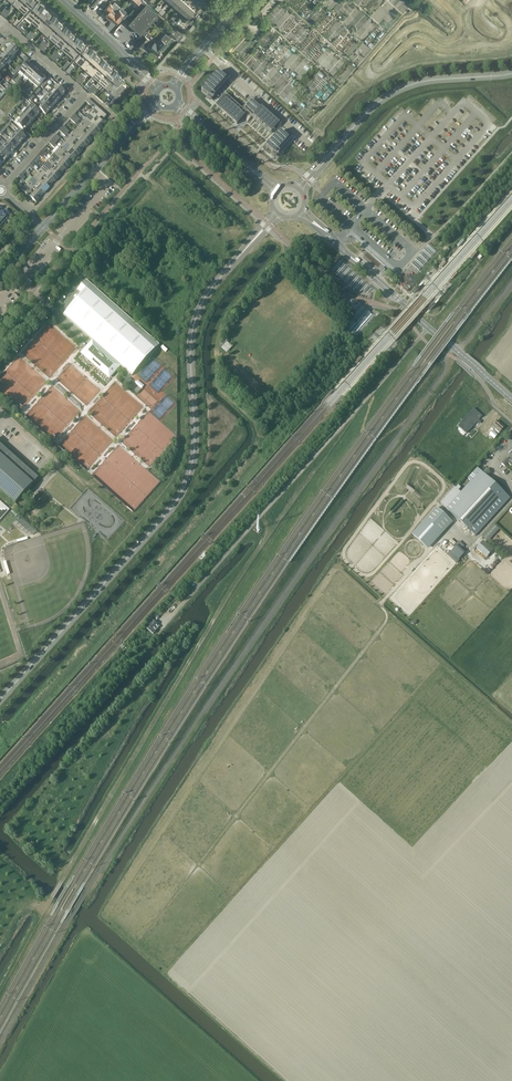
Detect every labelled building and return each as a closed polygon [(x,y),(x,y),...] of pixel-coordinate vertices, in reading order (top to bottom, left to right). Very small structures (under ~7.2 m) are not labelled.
[(14,2),(18,6),(17,7),(19,9),(26,0),(21,0),(19,0),(18,0),(16,0),(14,2)] [(19,9),(21,11),(22,10),(26,13),(29,9),(27,7),(27,6),(28,4),(31,7),(34,3),(36,1),(34,0),(26,0),(19,9)] [(174,5),(179,9),(186,1),(185,0),(184,0),(183,1),(183,0),(178,0),(174,5)] [(186,1),(179,9),(184,13),(191,5),(189,4),(188,5),(185,2),(186,1)] [(110,3),(104,9),(108,12),(105,15),(110,19),(124,4),(123,4),(121,7),(114,2),(112,5),(110,3)] [(41,5),(37,3),(33,8),(36,11),(34,13),(32,13),(30,11),(26,15),(30,19),(29,20),(31,22),(45,7),(42,4),(41,5)] [(124,4),(110,19),(115,24),(121,17),(119,15),(126,7),(124,4)] [(141,33),(145,29),(158,14),(146,4),(129,23),(141,33)] [(194,17),(192,15),(195,11),(196,10),(194,8),(193,9),(190,7),(191,6),(191,5),(184,13),(189,18),(186,21),(188,23),(194,17)] [(48,10),(45,7),(31,22),(34,24),(35,23),(38,26),(42,22),(40,20),(40,18),(42,16),(45,19),(50,13),(47,11),(48,10)] [(52,16),(50,13),(45,19),(48,22),(46,23),(44,23),(42,22),(38,26),(42,29),(41,30),(43,32),(56,18),(53,15),(52,16)] [(59,20),(56,18),(43,32),(46,34),(47,33),(50,37),(54,32),(52,30),(52,29),(54,27),(57,30),(61,24),(58,21),(59,20)] [(25,22),(22,20),(17,26),(19,28),(23,31),(24,29),(21,26),(25,22)] [(64,27),(61,24),(57,30),(59,32),(58,34),(56,34),(54,32),(50,37),(54,40),(53,41),(55,43),(68,28),(65,26),(64,27)] [(71,31),(68,28),(55,43),(57,45),(58,44),(62,47),(66,43),(64,41),(64,39),(65,38),(68,40),(73,35),(70,32),(71,31)] [(145,29),(141,33),(138,37),(141,39),(136,43),(137,44),(137,45),(139,47),(140,46),(142,48),(150,39),(148,38),(151,34),(145,29)] [(175,39),(175,38),(177,40),(180,37),(178,35),(179,34),(173,29),(168,35),(166,33),(159,41),(160,41),(157,43),(155,41),(150,47),(157,53),(162,48),(172,36),(175,39)] [(76,37),(73,35),(68,40),(71,43),(70,44),(68,44),(66,43),(62,47),(66,50),(65,51),(67,53),(80,39),(77,36),(76,37)] [(83,42),(80,39),(67,53),(69,55),(70,54),(74,58),(78,53),(76,52),(76,50),(77,48),(80,51),(85,45),(82,43),(83,42)] [(19,50),(12,44),(8,49),(15,55),(19,50)] [(90,49),(87,47),(82,52),(85,55),(83,57),(82,57),(80,55),(76,59),(80,62),(79,64),(81,66),(94,51),(91,48),(90,49)] [(15,55),(8,49),(4,53),(11,59),(15,55)] [(97,54),(94,51),(81,66),(83,67),(84,66),(88,70),(92,65),(90,64),(90,62),(91,60),(94,63),(99,57),(96,55),(97,54)] [(4,53),(0,58),(7,64),(11,59),(4,53)] [(102,60),(99,57),(94,63),(97,65),(96,67),(94,67),(92,65),(88,70),(91,73),(90,74),(93,76),(106,62),(103,59),(102,60)] [(24,75),(33,66),(28,62),(20,71),(24,75)] [(68,72),(75,64),(73,62),(66,70),(68,72)] [(109,64),(106,62),(93,76),(95,78),(96,77),(100,80),(104,76),(102,74),(102,72),(103,71),(106,73),(111,68),(108,65),(109,64)] [(29,79),(37,70),(34,67),(33,66),(24,75),(29,79)] [(114,71),(111,68),(106,73),(109,76),(107,78),(106,78),(104,76),(100,80),(103,84),(102,85),(105,87),(118,72),(115,69),(114,71)] [(33,83),(41,74),(39,72),(37,70),(29,79),(33,83)] [(112,103),(126,87),(123,84),(125,81),(120,76),(121,75),(118,72),(105,87),(107,89),(108,88),(116,95),(110,102),(112,103)] [(212,99),(228,81),(223,77),(219,73),(218,72),(201,90),(202,90),(212,99)] [(38,87),(46,78),(41,74),(33,83),(38,87)] [(66,92),(59,86),(56,89),(55,88),(54,89),(62,97),(66,92)] [(39,88),(29,100),(31,101),(41,90),(39,88)] [(62,97),(54,89),(52,88),(48,93),(58,101),(62,97)] [(58,101),(48,93),(44,97),(54,105),(58,101)] [(246,114),(225,95),(216,105),(234,122),(237,124),(246,114)] [(54,105),(44,97),(40,102),(50,110),(54,105)] [(104,119),(107,115),(88,99),(86,102),(95,110),(89,117),(88,116),(86,118),(100,131),(103,128),(102,127),(107,122),(104,119)] [(279,123),(261,107),(260,108),(252,101),(246,107),(255,114),(252,117),(252,118),(255,120),(258,123),(261,125),(261,126),(264,128),(267,131),(270,133),(279,123)] [(50,110),(40,102),(36,106),(46,115),(50,110)] [(36,117),(40,112),(31,104),(27,108),(36,117)] [(36,117),(27,108),(23,113),(32,121),(34,119),(36,117)] [(32,121),(23,113),(19,117),(28,126),(31,123),(32,121)] [(71,118),(76,123),(80,119),(75,114),(71,118)] [(28,126),(19,117),(15,122),(24,130),(27,127),(28,126)] [(100,131),(86,118),(84,120),(85,121),(81,125),(86,129),(87,127),(89,127),(91,128),(88,131),(94,136),(96,133),(98,134),(100,131)] [(84,131),(86,129),(81,125),(78,129),(77,128),(75,130),(90,143),(92,140),(91,139),(94,136),(88,131),(86,134),(84,133),(84,131)] [(65,135),(70,131),(64,126),(60,130),(65,135)] [(26,137),(19,130),(15,135),(22,141),(26,137)] [(90,143),(75,130),(73,132),(74,133),(71,137),(75,141),(77,139),(79,139),(80,140),(78,143),(83,148),(86,145),(87,146),(90,143)] [(277,155),(290,141),(280,132),(280,131),(266,147),(267,147),(268,148),(272,152),(276,155),(277,156),(277,155)] [(22,141),(15,135),(13,133),(9,137),(11,139),(18,146),(22,141)] [(73,143),(75,141),(71,137),(67,141),(66,140),(64,142),(79,155),(82,152),(81,151),(83,148),(78,143),(75,146),(73,145),(73,143)] [(18,146),(11,139),(7,144),(14,150),(18,146)] [(14,150),(7,144),(5,142),(1,146),(3,148),(10,155),(14,150)] [(79,155),(64,142),(62,144),(64,145),(60,149),(65,153),(66,151),(68,151),(70,152),(67,155),(73,160),(75,157),(76,158),(79,155)] [(3,148),(1,146),(0,147),(0,154),(6,159),(10,155),(3,148)] [(63,155),(65,153),(60,149),(57,153),(56,152),(54,154),(69,167),(71,164),(70,163),(73,160),(67,155),(65,158),(63,156),(63,155)] [(69,167),(54,154),(52,156),(53,157),(50,161),(54,165),(56,163),(58,162),(59,164),(57,167),(62,172),(65,169),(66,170),(69,167)] [(52,167),(54,165),(50,161),(46,164),(45,163),(43,166),(58,179),(61,176),(60,175),(62,172),(57,167),(54,170),(52,168),(52,167)] [(58,179),(43,166),(41,168),(42,169),(39,173),(43,176),(45,174),(47,174),(49,176),(46,179),(52,184),(54,181),(55,182),(58,179)] [(42,178),(43,176),(39,173),(36,176),(35,175),(33,178),(47,191),(50,188),(49,187),(52,184),(46,179),(43,182),(42,180),(42,178)] [(47,191),(33,178),(31,180),(32,181),(28,184),(33,188),(35,186),(36,186),(38,188),(35,191),(41,196),(44,193),(45,194),(47,191)] [(41,196),(35,191),(33,194),(31,192),(31,190),(33,188),(28,184),(25,188),(24,187),(22,189),(22,190),(37,203),(39,199),(38,199),(41,196)] [(8,217),(9,219),(12,216),(5,210),(3,213),(1,211),(0,211),(0,226),(8,217)] [(438,250),(430,242),(427,245),(435,252),(438,250)] [(435,254),(427,246),(423,250),(431,257),(435,254)] [(430,258),(422,251),(419,254),(427,262),(430,258)] [(426,263),(418,255),(415,259),(423,266),(426,263)] [(422,267),(414,260),(411,263),(419,271),(422,267)] [(344,265),(341,262),(332,272),(335,275),(344,265)] [(349,269),(345,266),(336,276),(340,279),(349,269)] [(353,273),(350,270),(341,280),(344,283),(353,273)] [(358,277),(354,274),(345,284),(349,287),(358,277)] [(403,288),(407,291),(416,281),(413,279),(408,275),(403,281),(406,284),(405,286),(404,287),(403,288)] [(362,281),(359,278),(350,289),(353,291),(362,281)] [(159,345),(86,280),(77,290),(81,294),(66,312),(63,315),(83,333),(92,340),(93,341),(84,351),(111,375),(120,365),(122,367),(132,376),(159,345)] [(367,285),(363,282),(357,290),(360,293),(367,285)] [(338,307),(345,299),(342,296),(335,304),(338,307)] [(343,311),(350,303),(346,300),(339,308),(343,311)] [(348,315),(357,305),(353,302),(344,312),(348,315)] [(352,319),(364,306),(360,303),(349,316),(352,319)] [(356,323),(368,310),(365,307),(353,321),(356,323)] [(375,317),(373,315),(353,339),(355,340),(375,317)] [(226,353),(232,346),(227,341),(229,339),(226,337),(218,345),(221,347),(221,348),(226,353)] [(474,408),(458,426),(466,433),(482,415),(474,408)] [(498,421),(492,427),(499,433),(505,427),(498,421)] [(493,430),(489,433),(494,438),(498,434),(493,430)] [(15,503),(38,478),(30,470),(32,468),(4,444),(2,446),(0,444),(0,490),(15,503)] [(481,471),(446,509),(476,537),(511,499),(481,471)] [(456,487),(443,501),(447,506),(460,492),(456,487)] [(436,508),(412,534),(427,548),(451,522),(436,508)] [(495,524),(483,536),(488,541),(500,528),(495,524)] [(457,544),(448,554),(457,562),(466,552),(457,544)] [(153,634),(155,631),(152,629),(155,626),(157,623),(153,620),(146,628),(153,634)]
